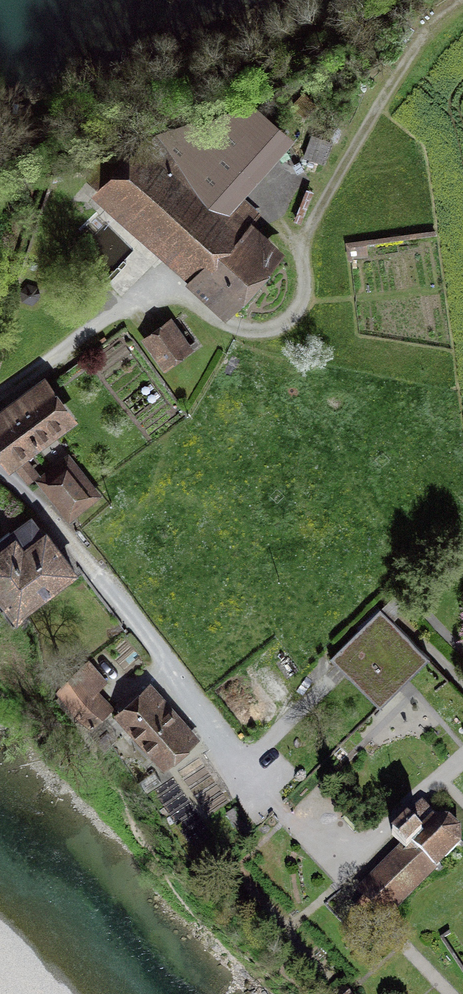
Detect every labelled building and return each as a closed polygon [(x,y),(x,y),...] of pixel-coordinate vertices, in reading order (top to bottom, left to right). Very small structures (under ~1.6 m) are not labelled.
[(319,111),(305,98),(295,109),(309,122),(319,111)] [(249,220),(240,227),(215,201),(280,129),(251,106),(241,119),(229,112),(121,143),(83,174),(194,273),(184,283),(222,314),(282,249),(249,220)] [(197,355),(173,324),(142,347),(166,378),(197,355)] [(78,427),(44,384),(0,419),(0,459),(15,478),(19,475),(31,491),(37,486),(24,469),(78,427)] [(71,526),(103,500),(69,460),(37,486),(71,526)] [(46,525),(25,542),(16,530),(0,543),(0,589),(17,611),(77,565),(46,525)] [(430,665),(379,615),(330,664),(381,714),(407,688),(430,665)] [(109,679),(90,657),(57,685),(93,728),(114,710),(97,690),(109,679)] [(200,739),(152,683),(114,715),(163,771),(200,739)] [(403,817),(407,821),(404,824),(387,842),(395,851),(355,892),(355,893),(361,901),(353,909),(375,932),(384,923),(462,848),(459,828),(449,820),(436,819),(422,802),(403,817)]
